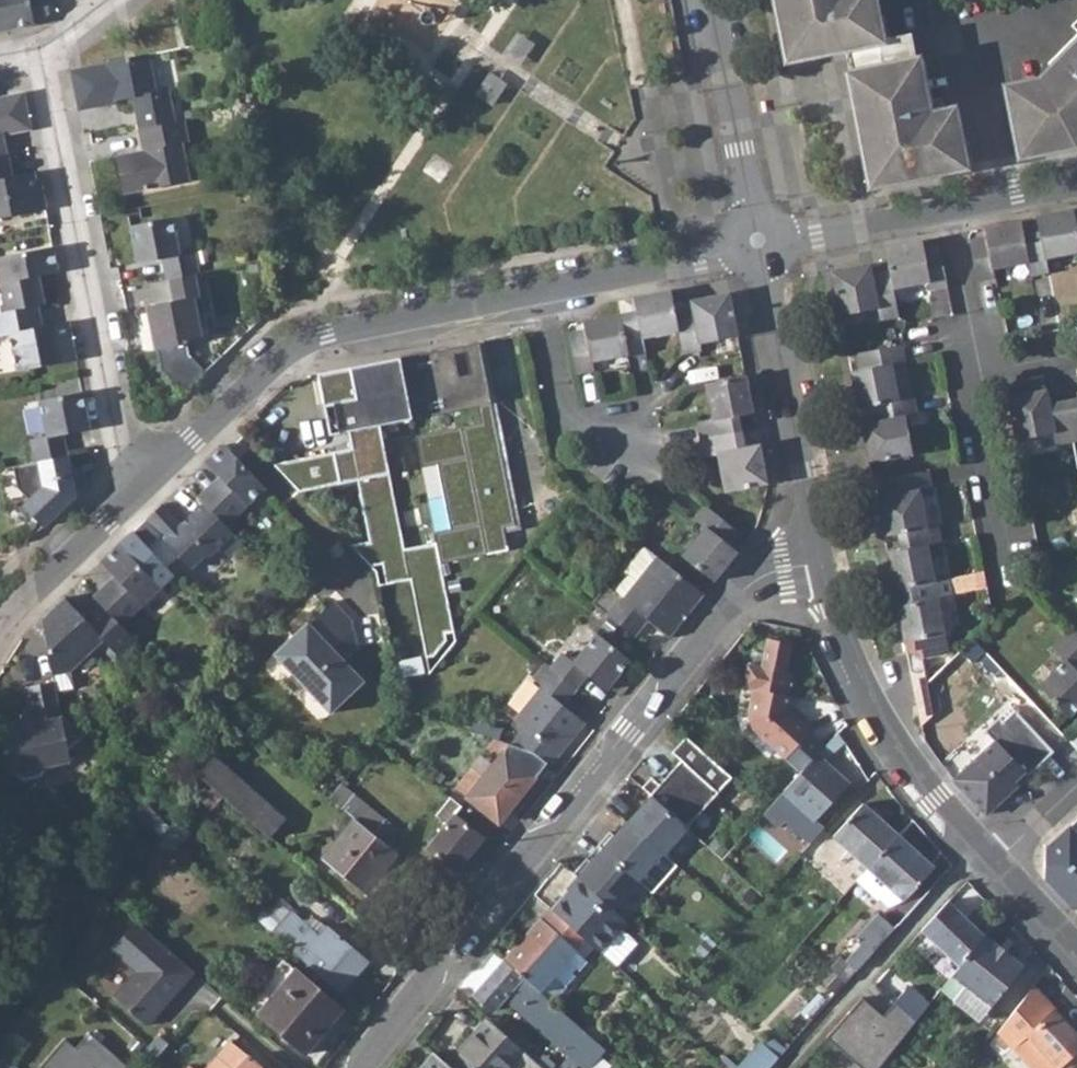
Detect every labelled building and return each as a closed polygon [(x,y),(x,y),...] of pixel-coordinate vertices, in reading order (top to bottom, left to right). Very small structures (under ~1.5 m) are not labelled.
[(35,23),(49,13),(47,0),(0,0),(0,30),(35,23)] [(789,57),(799,55),(788,0),(777,0),(789,57)] [(799,55),(830,49),(834,42),(841,47),(845,46),(855,44),(882,181),(913,175),(917,168),(924,173),(963,165),(952,111),(944,112),(941,98),(932,100),(924,60),(916,61),(910,33),(879,39),(872,0),(788,0),(799,55)] [(1049,65),(1055,70),(1042,83),(1008,88),(1021,153),(1074,143),(1076,140),(1076,37),(1049,65)] [(850,74),(872,183),(882,181),(855,44),(845,46),(850,74)] [(79,110),(105,104),(104,100),(115,97),(116,101),(133,97),(140,129),(175,122),(168,89),(155,91),(148,54),(72,70),(79,110)] [(8,155),(3,133),(30,128),(23,94),(0,98),(0,157),(8,155)] [(123,193),(189,180),(182,144),(189,142),(184,120),(175,122),(140,129),(143,150),(116,155),(123,193)] [(46,208),(41,185),(36,186),(34,172),(12,176),(8,155),(0,157),(0,218),(46,208)] [(1076,252),(1076,233),(1075,224),(1074,219),(1073,211),(1036,218),(1038,231),(1022,235),(1026,255),(1028,262),(1031,276),(1048,272),(1045,258),(1076,252)] [(172,217),(130,225),(138,263),(162,257),(167,279),(169,279),(195,274),(199,273),(194,250),(179,253),(172,217)] [(992,269),(1022,263),(1028,262),(1026,255),(1022,235),(1020,221),(983,228),(984,237),(986,242),(970,245),(976,281),(994,277),(992,269)] [(984,237),(971,239),(968,240),(970,245),(986,242),(984,237)] [(892,288),(928,281),(930,289),(947,286),(940,252),(924,255),(922,250),(921,242),(884,250),(889,270),(890,276),(892,288)] [(924,255),(940,252),(939,246),(922,250),(924,255)] [(6,311),(37,305),(38,305),(32,277),(40,275),(58,271),(53,247),(0,257),(0,282),(6,311)] [(840,315),(878,307),(880,319),(898,316),(892,288),(890,276),(873,279),(872,273),(870,265),(832,272),(840,315)] [(873,279),(890,276),(889,270),(872,273),(873,279)] [(146,306),(155,349),(157,348),(162,370),(184,392),(205,371),(189,355),(187,343),(203,340),(194,298),(200,296),(195,274),(169,279),(173,300),(146,306)] [(46,303),(40,275),(32,277),(38,305),(46,303)] [(149,284),(151,300),(171,297),(169,281),(149,284)] [(642,338),(678,330),(675,318),(675,314),(674,313),(672,303),(670,290),(633,297),(636,311),(620,314),(620,317),(621,317),(628,353),(645,350),(642,338)] [(700,343),(738,335),(733,312),(729,292),(691,301),(693,309),(694,314),(694,315),(675,318),(678,330),(683,353),(701,349),(700,343)] [(18,370),(76,359),(68,321),(42,327),(37,305),(6,311),(0,312),(0,336),(10,334),(18,370)] [(675,318),(694,315),(694,314),(693,309),(674,313),(675,314),(675,318)] [(569,338),(577,373),(594,369),(592,361),(628,353),(621,317),(620,317),(620,314),(583,320),(585,329),(586,334),(569,338)] [(569,338),(586,334),(585,329),(569,332),(569,338)] [(503,527),(505,533),(521,529),(484,340),(453,346),(456,363),(468,361),(481,359),(513,525),(503,527)] [(898,400),(892,372),(891,364),(905,361),(901,344),(861,352),(864,368),(859,370),(851,371),(858,408),(868,406),(873,405),(898,400)] [(453,346),(400,357),(412,419),(465,409),(469,426),(415,436),(422,467),(438,464),(451,529),(435,533),(436,542),(440,563),(508,550),(505,533),(503,527),(513,525),(481,359),(468,361),(471,375),(459,377),(456,363),(453,346)] [(856,353),(859,370),(864,368),(861,352),(856,353)] [(400,357),(318,374),(329,435),(348,431),(352,448),(273,464),(300,492),(358,480),(370,542),(352,546),(371,566),(382,564),(386,584),(410,579),(425,658),(433,656),(446,640),(445,633),(454,632),(440,563),(436,542),(403,549),(379,425),(412,419),(400,357)] [(705,383),(712,418),(697,421),(700,438),(740,431),(738,414),(752,411),(745,375),(705,383)] [(63,433),(90,428),(89,427),(82,390),(40,399),(48,435),(30,439),(35,461),(67,455),(63,433)] [(1016,439),(1053,432),(1056,444),(1073,441),(1065,400),(1049,403),(1046,390),(1007,396),(1016,439)] [(869,462),(912,454),(905,416),(917,413),(913,397),(898,400),(873,405),(876,421),(871,422),(863,424),(869,462)] [(1065,400),(1073,441),(1076,440),(1076,398),(1065,400)] [(876,421),(873,405),(868,406),(871,422),(876,421)] [(717,454),(724,491),(767,482),(757,443),(744,446),(740,431),(700,438),(704,456),(717,454)] [(262,484),(232,452),(224,444),(206,461),(219,475),(224,481),(203,501),(216,514),(223,522),(262,484)] [(30,499),(23,505),(43,526),(70,500),(66,477),(71,476),(67,455),(35,461),(13,466),(17,487),(30,499)] [(927,527),(919,490),(932,487),(928,470),(887,478),(889,486),(891,494),(886,496),(877,497),(883,536),(897,533),(898,533),(927,527)] [(203,501),(224,481),(219,475),(198,495),(203,501)] [(66,477),(70,500),(75,495),(71,476),(66,477)] [(882,479),(885,493),(886,496),(891,494),(889,486),(887,478),(882,479)] [(174,555),(191,568),(203,557),(212,554),(234,533),(223,522),(216,514),(203,501),(181,523),(163,503),(147,518),(160,532),(144,547),(163,568),(174,555)] [(704,526),(681,555),(714,581),(737,552),(730,547),(726,543),(736,530),(704,504),(693,518),(704,526)] [(934,581),(927,545),(941,542),(937,525),(927,527),(898,533),(897,533),(900,549),(886,552),(894,588),(908,586),(934,581)] [(730,547),(740,534),(736,530),(726,543),(730,547)] [(99,601),(121,625),(149,597),(171,578),(163,568),(144,547),(130,531),(101,562),(114,575),(120,581),(114,586),(98,601),(99,601)] [(653,553),(641,543),(620,569),(624,572),(611,588),(620,595),(653,553)] [(653,553),(620,595),(611,588),(603,581),(588,599),(635,636),(648,619),(670,636),(704,594),(653,553)] [(382,564),(371,566),(376,571),(379,586),(386,584),(382,564)] [(975,573),(948,578),(951,594),(979,588),(975,573)] [(93,595),(98,601),(114,586),(120,581),(114,575),(106,583),(93,595)] [(945,633),(938,598),(951,595),(951,594),(948,578),(934,581),(908,586),(911,602),(897,605),(904,641),(945,633)] [(121,625),(99,601),(83,616),(64,597),(42,617),(54,674),(70,670),(99,643),(116,661),(136,641),(121,625)] [(272,655),(329,713),(363,681),(342,659),(355,646),(350,621),(330,601),(307,624),(305,622),(272,655)] [(1069,632),(1076,641),(1076,624),(1069,632)] [(1038,687),(1068,717),(1076,708),(1076,672),(1076,671),(1076,641),(1069,632),(1052,649),(1064,661),(1038,687)] [(606,689),(630,660),(597,633),(574,662),(563,653),(551,667),(576,688),(587,674),(606,689)] [(748,713),(752,728),(801,771),(817,753),(825,745),(809,731),(812,728),(789,707),(785,704),(788,694),(790,694),(794,673),(784,671),(790,644),(767,639),(761,666),(747,664),(743,685),(753,687),(748,713)] [(925,676),(920,650),(907,653),(910,671),(925,676)] [(550,764),(584,722),(562,704),(576,688),(551,667),(546,663),(535,678),(544,685),(516,719),(526,727),(512,744),(534,752),(546,762),(550,764)] [(45,766),(71,762),(68,749),(82,735),(61,713),(55,682),(26,688),(30,712),(33,721),(22,724),(0,728),(9,774),(17,772),(23,778),(41,774),(45,766)] [(1002,721),(1009,728),(1021,717),(1015,710),(1002,721)] [(20,713),(22,724),(33,721),(30,712),(20,713)] [(1053,751),(1021,717),(1009,728),(1002,721),(999,717),(984,731),(994,742),(953,780),(985,814),(1017,784),(1014,781),(1023,772),(1027,776),(1053,751)] [(651,777),(642,788),(650,795),(686,828),(731,777),(686,737),(672,753),(681,761),(660,785),(651,777)] [(472,769),(456,789),(498,822),(546,762),(534,752),(512,744),(496,739),(487,749),(498,758),(482,777),(472,769)] [(801,771),(784,790),(776,799),(763,813),(778,826),(785,819),(810,842),(825,826),(816,818),(849,782),(817,753),(801,771)] [(211,756),(197,773),(202,779),(269,837),(284,820),(211,756)] [(1014,781),(1017,784),(1027,776),(1023,772),(1014,781)] [(202,779),(196,789),(215,805),(222,796),(202,779)] [(340,785),(329,798),(354,818),(387,845),(398,831),(340,785)] [(686,828),(650,795),(627,821),(664,854),(686,828)] [(450,797),(436,814),(447,822),(427,848),(457,872),(484,837),(454,814),(461,805),(450,797)] [(135,811),(150,826),(160,817),(145,801),(135,811)] [(898,835),(863,803),(833,835),(862,861),(858,866),(864,872),(898,835)] [(354,818),(321,859),(366,894),(398,854),(387,845),(354,818)] [(174,820),(164,835),(178,847),(190,832),(174,820)] [(598,844),(638,881),(650,891),(675,864),(664,854),(627,821),(613,835),(609,831),(598,844)] [(1045,848),(1045,880),(1073,910),(1076,907),(1076,834),(1070,826),(1045,848)] [(934,868),(898,835),(864,872),(852,885),(884,911),(904,900),(934,868)] [(729,850),(737,857),(745,849),(737,842),(729,850)] [(577,877),(613,909),(638,881),(598,844),(572,873),(577,877)] [(737,857),(729,850),(721,859),(729,866),(737,857)] [(613,909),(577,877),(566,889),(572,894),(566,901),(562,898),(552,909),(586,940),(600,952),(627,921),(613,909)] [(246,909),(265,926),(280,908),(261,889),(246,909)] [(983,935),(949,900),(922,929),(959,966),(983,935)] [(280,908),(265,926),(343,996),(371,962),(329,927),(328,929),(316,921),(307,921),(286,902),(280,908)] [(552,909),(550,907),(504,961),(540,992),(554,976),(566,986),(575,975),(573,973),(577,968),(580,970),(587,962),(576,951),(586,940),(552,909)] [(894,928),(878,913),(855,939),(861,944),(846,961),(856,970),(894,928)] [(148,1025),(195,972),(138,921),(113,949),(138,971),(115,996),(148,1025)] [(1022,966),(983,935),(959,966),(952,974),(966,985),(975,992),(991,1005),(1022,966)] [(540,992),(504,961),(475,995),(494,1011),(506,998),(540,1028),(545,1021),(592,1065),(606,1050),(587,1033),(575,1023),(540,992)] [(828,973),(840,983),(847,976),(834,965),(828,973)] [(295,970),(258,1013),(306,1054),(342,1010),(295,970)] [(944,984),(958,994),(966,985),(952,974),(944,984)] [(1053,1010),(1033,987),(1025,996),(1045,1018),(1053,1010)] [(972,997),(987,1009),(991,1005),(975,992),(972,997)] [(1030,1067),(1057,1067),(1068,1057),(1076,1049),(1076,1036),(1053,1010),(1045,1018),(1025,996),(997,1033),(1030,1067)] [(825,1037),(862,1067),(878,1067),(915,1020),(894,1001),(882,1015),(862,997),(825,1037)] [(575,1023),(587,1033),(595,1025),(583,1014),(575,1023)] [(488,1018),(459,1050),(463,1054),(451,1067),(452,1067),(513,1067),(526,1053),(522,1049),(495,1025),(488,1018)] [(530,1040),(507,1020),(504,1024),(499,1019),(495,1025),(522,1049),(530,1040)] [(88,1032),(75,1047),(64,1038),(39,1067),(40,1067),(129,1067),(88,1032)] [(763,1043),(779,1057),(785,1050),(769,1036),(763,1043)] [(231,1041),(207,1067),(263,1067),(231,1041)] [(761,1041),(738,1067),(770,1067),(779,1057),(763,1043),(761,1041)] [(447,1064),(451,1067),(463,1054),(459,1050),(447,1064)] [(435,1053),(421,1067),(452,1067),(451,1067),(447,1064),(435,1053)] [(1057,1067),(1072,1067),(1076,1065),(1068,1057),(1057,1067)]
